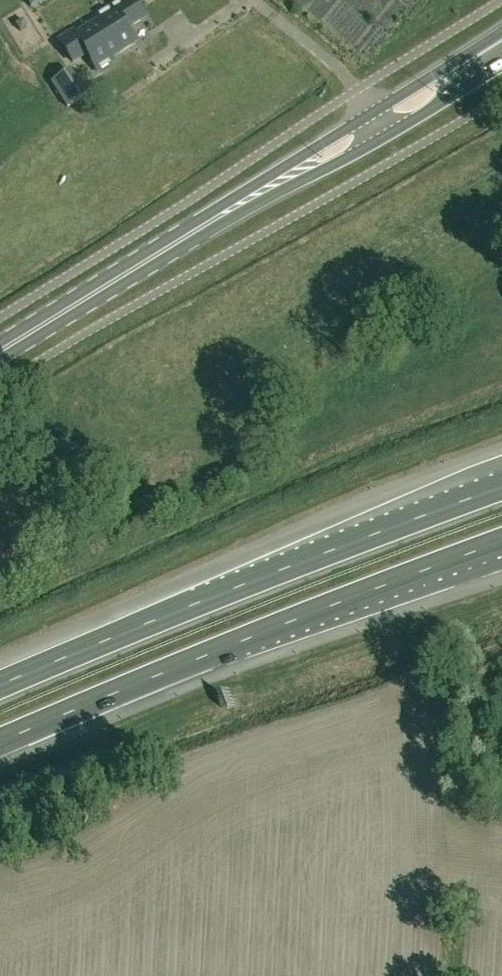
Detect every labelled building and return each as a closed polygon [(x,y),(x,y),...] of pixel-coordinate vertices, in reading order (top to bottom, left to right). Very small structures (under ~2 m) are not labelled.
[(59,40),(73,62),(86,53),(97,71),(113,61),(111,57),(135,42),(126,29),(145,17),(134,0),(123,0),(97,16),(99,20),(76,35),(74,31),(59,40)] [(68,68),(50,79),(66,105),(83,94),(68,68)]
